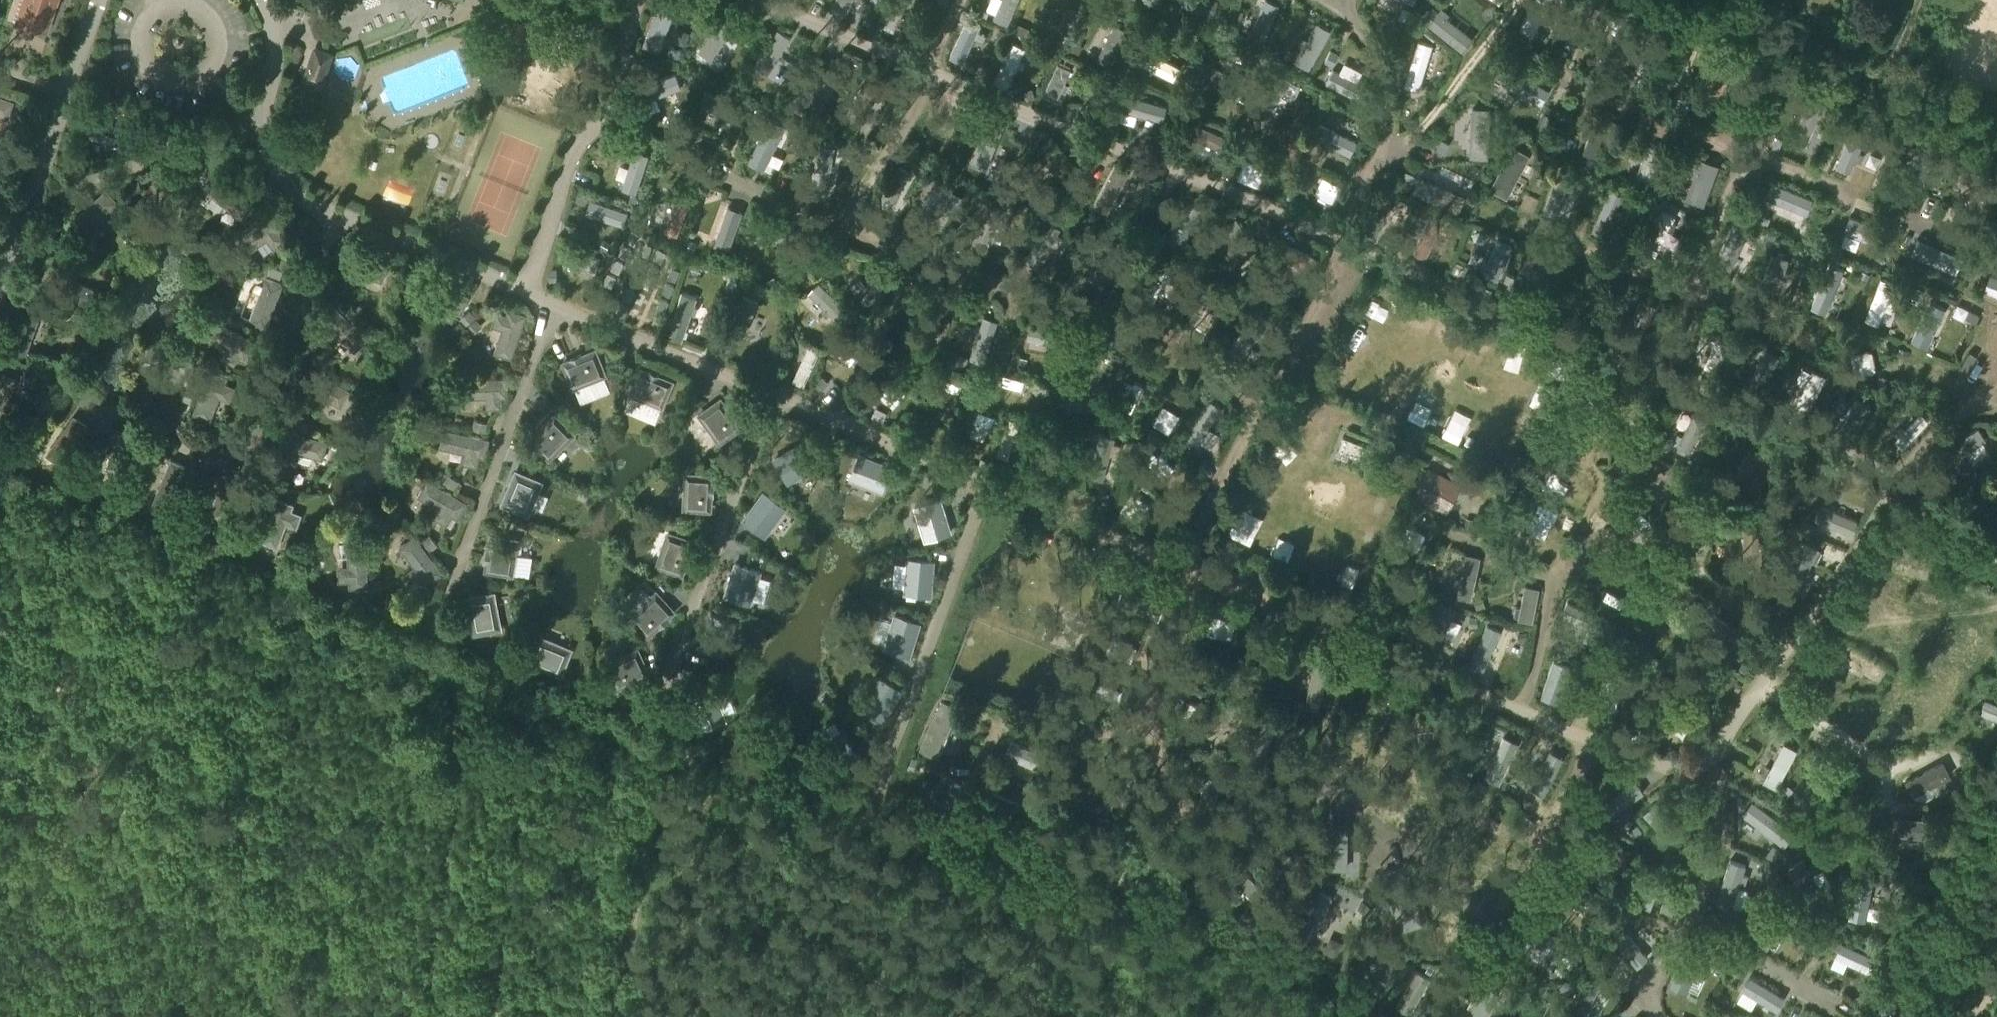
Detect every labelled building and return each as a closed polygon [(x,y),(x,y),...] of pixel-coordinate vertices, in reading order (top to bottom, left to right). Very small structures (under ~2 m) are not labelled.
[(16,18),(48,29),(58,0),(22,0),(16,18)] [(642,45),(659,52),(677,5),(663,0),(660,0),(642,45)] [(831,7),(846,14),(852,0),(835,0),(831,7)] [(884,27),(894,32),(909,2),(906,0),(897,0),(884,27)] [(994,18),(1008,24),(1019,0),(1002,0),(994,18)] [(1207,14),(1212,0),(1171,0),(1207,14)] [(1249,37),(1263,43),(1280,5),(1269,0),(1266,0),(1249,37)] [(1520,29),(1534,36),(1553,0),(1535,0),(1520,29)] [(977,5),(973,14),(983,18),(987,8),(977,5)] [(1067,6),(1050,41),(1062,47),(1078,11),(1067,6)] [(1433,6),(1422,20),(1464,53),(1475,39),(1433,6)] [(721,15),(701,47),(711,54),(732,22),(721,15)] [(967,19),(950,57),(963,63),(980,25),(967,19)] [(1115,24),(1097,59),(1107,65),(1126,29),(1115,24)] [(1317,24),(1295,62),(1309,70),(1331,32),(1317,24)] [(777,30),(754,67),(767,75),(790,38),(777,30)] [(1628,32),(1609,70),(1622,77),(1641,38),(1628,32)] [(337,50),(313,40),(301,74),(326,84),(337,50)] [(1418,40),(1404,86),(1417,90),(1432,44),(1418,40)] [(1012,42),(994,82),(1007,88),(1026,48),(1012,42)] [(1677,44),(1658,86),(1673,93),(1692,51),(1677,44)] [(1140,47),(1134,60),(1173,80),(1180,67),(1140,47)] [(1330,50),(1324,62),(1332,66),(1337,54),(1330,50)] [(1721,60),(1704,104),(1718,109),(1735,66),(1721,60)] [(1203,61),(1195,76),(1232,96),(1240,81),(1203,61)] [(1059,64),(1046,92),(1059,98),(1071,69),(1059,64)] [(814,66),(793,102),(808,111),(830,75),(814,66)] [(1508,69),(1501,82),(1540,103),(1547,90),(1508,69)] [(1332,70),(1326,83),(1368,105),(1375,91),(1332,70)] [(1274,72),(1259,103),(1272,109),(1286,78),(1274,72)] [(675,73),(634,90),(640,103),(680,86),(675,73)] [(1032,89),(1024,91),(1027,98),(1035,96),(1032,89)] [(705,92),(699,106),(739,124),(745,111),(705,92)] [(1126,95),(1122,111),(1162,122),(1166,106),(1126,95)] [(1320,95),(1317,102),(1327,106),(1330,99),(1320,95)] [(6,113),(11,99),(0,96),(0,111),(6,113)] [(1810,100),(1794,140),(1808,146),(1824,106),(1810,100)] [(1303,102),(1300,111),(1307,115),(1311,106),(1303,102)] [(1471,107),(1468,157),(1486,158),(1489,108),(1471,107)] [(986,115),(970,161),(989,167),(1004,121),(986,115)] [(954,116),(937,155),(949,160),(966,121),(954,116)] [(769,118),(748,162),(764,170),(786,126),(769,118)] [(1599,119),(1584,152),(1597,158),(1612,125),(1599,119)] [(1192,121),(1187,134),(1199,139),(1222,149),(1227,136),(1192,121)] [(1319,123),(1312,139),(1349,156),(1356,140),(1319,123)] [(1850,132),(1836,165),(1850,171),(1865,138),(1850,132)] [(1871,134),(1868,141),(1878,145),(1881,138),(1871,134)] [(1053,135),(1037,147),(1063,181),(1079,169),(1053,135)] [(805,137),(802,144),(810,148),(813,141),(805,137)] [(1441,138),(1435,149),(1442,152),(1448,142),(1441,138)] [(1651,144),(1633,180),(1648,187),(1665,151),(1651,144)] [(819,145),(811,188),(827,191),(834,148),(819,145)] [(1513,147),(1490,189),(1508,199),(1531,156),(1513,147)] [(635,150),(622,187),(635,192),(648,155),(635,150)] [(1702,159),(1686,199),(1705,206),(1720,166),(1702,159)] [(1116,164),(1093,206),(1111,215),(1133,173),(1116,164)] [(897,165),(877,200),(890,207),(910,172),(897,165)] [(1343,197),(1349,184),(1320,169),(1313,182),(1343,197)] [(1405,170),(1401,178),(1410,182),(1414,174),(1405,170)] [(1560,171),(1543,211),(1557,217),(1574,177),(1560,171)] [(930,172),(927,178),(936,183),(939,177),(930,172)] [(218,176),(208,190),(247,219),(257,204),(218,176)] [(1418,176),(1411,192),(1456,211),(1463,195),(1418,176)] [(1772,182),(1766,197),(1808,214),(1814,199),(1772,182)] [(107,190),(72,223),(84,236),(119,203),(107,190)] [(1610,191),(1593,229),(1607,236),(1624,197),(1610,191)] [(678,193),(664,231),(678,236),(691,198),(678,193)] [(1376,196),(1359,232),(1373,240),(1391,202),(1376,196)] [(590,199),(586,213),(623,225),(627,211),(590,199)] [(1418,204),(1414,213),(1424,218),(1428,208),(1418,204)] [(728,207),(715,245),(729,250),(742,212),(728,207)] [(986,207),(971,246),(987,252),(1001,212),(986,207)] [(1661,210),(1641,249),(1655,256),(1675,217),(1661,210)] [(278,211),(242,237),(253,251),(289,226),(278,211)] [(1849,216),(1843,232),(1889,249),(1895,232),(1849,216)] [(1430,217),(1413,253),(1426,259),(1443,223),(1430,217)] [(1046,222),(1026,264),(1040,271),(1061,229),(1046,222)] [(1733,224),(1717,263),(1731,269),(1747,230),(1733,224)] [(627,240),(635,243),(639,232),(632,229),(627,240)] [(1918,238),(1911,254),(1955,274),(1962,257),(1918,238)] [(1498,240),(1483,277),(1498,283),(1513,246),(1498,240)] [(1279,242),(1273,257),(1312,273),(1318,258),(1279,242)] [(619,254),(627,258),(632,247),(624,243),(619,254)] [(642,254),(650,257),(655,246),(647,243),(642,254)] [(563,245),(557,260),(595,274),(601,259),(563,245)] [(653,258),(661,262),(666,251),(658,247),(653,258)] [(349,248),(342,264),(382,281),(389,264),(349,248)] [(1764,274),(1759,285),(1776,291),(1788,260),(1772,253),(1764,274)] [(636,268),(644,272),(648,261),(641,257),(636,268)] [(611,269),(619,272),(624,261),(616,258),(611,269)] [(1540,260),(1523,300),(1538,308),(1557,268),(1540,260)] [(1157,261),(1140,299),(1154,305),(1171,267),(1157,261)] [(647,273),(654,277),(659,266),(652,262),(647,273)] [(1829,265),(1811,308),(1824,314),(1843,270),(1829,265)] [(667,277),(675,281),(680,270),(672,266),(667,277)] [(888,269),(856,294),(865,307),(898,282),(888,269)] [(1861,269),(1858,276),(1867,280),(1870,273),(1861,269)] [(603,283),(611,287),(616,276),(608,272),(603,283)] [(629,283),(637,287),(642,276),(634,272),(629,283)] [(61,275),(55,292),(99,310),(106,293),(61,275)] [(640,288),(648,291),(653,280),(645,277),(640,288)] [(267,278),(251,322),(270,329),(286,285),(267,278)] [(430,279),(423,296),(463,313),(470,296),(430,279)] [(1882,280),(1866,319),(1880,325),(1895,286),(1882,280)] [(662,292),(670,296),(674,285),(667,281),(662,292)] [(819,282),(809,293),(836,320),(846,309),(819,282)] [(595,298),(603,301),(608,290),(600,287),(595,298)] [(623,298),(630,302),(635,291),(628,287),(623,298)] [(1916,288),(1913,295),(1922,299),(1925,292),(1916,288)] [(1206,289),(1187,324),(1200,331),(1219,296),(1206,289)] [(682,292),(667,335),(682,340),(697,297),(682,292)] [(1996,314),(1996,292),(1993,292),(1989,312),(1996,314)] [(744,295),(729,328),(744,334),(758,301),(744,295)] [(657,308),(664,311),(669,300),(661,297),(657,308)] [(1641,300),(1625,330),(1639,337),(1655,307),(1641,300)] [(1929,300),(1911,338),(1927,345),(1944,308),(1929,300)] [(616,313),(624,316),(629,305),(621,302),(616,313)] [(335,306),(322,319),(357,352),(369,339),(335,306)] [(25,308),(10,351),(27,357),(42,313),(25,308)] [(510,310),(496,352),(514,358),(527,316),(510,310)] [(1969,311),(1966,317),(1975,321),(1978,315),(1969,311)] [(984,317),(971,359),(985,363),(998,322),(984,317)] [(215,320),(206,335),(246,358),(255,343),(215,320)] [(1031,325),(1028,340),(1069,349),(1072,334),(1031,325)] [(1720,334),(1708,358),(1721,364),(1732,340),(1720,334)] [(149,339),(142,356),(166,366),(162,376),(175,381),(180,371),(183,372),(190,356),(149,339)] [(808,346),(792,381),(804,387),(820,352),(808,346)] [(1849,353),(1852,364),(1870,359),(1867,348),(1849,353)] [(573,361),(566,364),(576,387),(607,375),(604,368),(605,367),(602,358),(600,359),(597,351),(585,356),(584,354),(572,359),(573,361)] [(1088,351),(1068,390),(1082,397),(1102,358),(1088,351)] [(1768,351),(1751,383),(1763,389),(1780,358),(1768,351)] [(648,370),(642,367),(633,391),(664,403),(667,396),(668,397),(672,387),(670,387),(673,380),(661,375),(661,373),(649,368),(648,370)] [(310,368),(301,383),(342,408),(351,392),(310,368)] [(1812,370),(1796,403),(1810,409),(1825,377),(1812,370)] [(938,372),(925,411),(942,416),(955,377),(938,372)] [(212,373),(196,413),(212,420),(229,379),(212,373)] [(0,374),(0,420),(3,421),(17,379),(0,374)] [(508,379),(464,380),(464,398),(508,397),(508,379)] [(198,386),(190,383),(183,400),(191,403),(198,386)] [(726,402),(723,397),(702,412),(721,439),(727,434),(728,436),(737,430),(736,429),(742,424),(734,413),(736,412),(728,401),(726,402)] [(1855,398),(1840,431),(1855,438),(1870,405),(1855,398)] [(1210,400),(1186,437),(1198,445),(1222,408),(1210,400)] [(972,409),(969,429),(993,433),(996,413),(972,409)] [(1920,413),(1895,439),(1903,448),(1928,422),(1920,413)] [(1678,433),(1674,441),(1690,450),(1706,421),(1694,414),(1682,436),(1678,433)] [(537,434),(532,439),(550,457),(573,433),(568,428),(569,427),(562,420),(561,421),(555,415),(546,425),(544,423),(535,433),(537,434)] [(787,415),(782,426),(802,435),(807,425),(787,415)] [(76,417),(49,454),(62,464),(63,465),(90,427),(76,417)] [(1010,419),(996,455),(1008,460),(1022,424),(1010,419)] [(1977,426),(1940,450),(1949,464),(1986,440),(1977,426)] [(126,428),(109,468),(125,475),(143,435),(126,428)] [(447,431),(443,448),(487,457),(490,439),(447,431)] [(284,432),(280,450),(324,460),(328,442),(284,432)] [(1101,434),(1089,475),(1103,479),(1115,438),(1101,434)] [(1342,437),(1336,452),(1379,468),(1384,452),(1342,437)] [(804,442),(773,461),(787,485),(818,466),(804,442)] [(1755,450),(1750,485),(1764,488),(1769,452),(1755,450)] [(860,454),(849,480),(882,494),(893,468),(860,454)] [(172,460),(155,503),(172,510),(189,467),(172,460)] [(1410,496),(1407,501),(1416,506),(1418,501),(1443,514),(1460,482),(1426,463),(1408,496),(1410,496)] [(516,468),(503,501),(529,511),(541,478),(516,468)] [(210,475),(206,489),(214,492),(206,520),(226,526),(240,477),(221,471),(219,477),(210,475)] [(713,481),(713,475),(688,474),(686,507),(694,507),(694,509),(704,509),(704,508),(712,508),(712,494),(714,494),(715,481),(713,481)] [(1986,496),(1996,501),(1996,475),(1986,496)] [(429,481),(421,497),(459,518),(468,502),(429,481)] [(1130,490),(1121,509),(1138,518),(1147,499),(1130,490)] [(763,492),(742,521),(764,538),(786,509),(763,492)] [(941,499),(915,507),(925,542),(952,533),(941,499)] [(278,500),(263,541),(280,547),(295,506),(278,500)] [(1536,503),(1524,528),(1548,540),(1560,515),(1536,503)] [(1821,505),(1815,519),(1852,534),(1858,520),(1821,505)] [(1759,510),(1742,511),(1743,565),(1761,564),(1759,510)] [(691,547),(694,541),(669,533),(659,564),(666,567),(666,568),(675,572),(676,570),(683,573),(687,560),(689,561),(693,548),(691,547)] [(488,564),(487,570),(512,574),(517,541),(509,540),(509,538),(499,537),(499,539),(491,537),(490,551),(488,551),(486,564),(488,564)] [(416,538),(402,549),(429,583),(443,572),(416,538)] [(369,543),(351,543),(352,587),(370,587),(369,543)] [(1803,544),(1788,579),(1802,585),(1817,551),(1803,544)] [(1467,555),(1457,598),(1471,601),(1481,558),(1467,555)] [(907,559),(904,595),(932,597),(935,561),(907,559)] [(735,563),(724,597),(750,606),(762,571),(735,563)] [(1526,587),(1519,620),(1534,623),(1541,590),(1526,587)] [(1122,591),(1117,605),(1158,621),(1163,607),(1122,591)] [(666,617),(671,613),(654,594),(629,617),(635,622),(633,623),(640,631),(641,630),(646,635),(656,626),(658,628),(667,619),(666,617)] [(496,595),(469,600),(475,634),(502,629),(496,595)] [(1440,602),(1423,642),(1439,649),(1457,609),(1440,602)] [(1568,603),(1562,618),(1602,635),(1609,620),(1568,603)] [(895,612),(884,646),(910,655),(922,621),(903,615),(895,612)] [(1717,617),(1697,648),(1710,657),(1730,626),(1717,617)] [(1487,626),(1471,664),(1485,670),(1501,631),(1487,626)] [(537,634),(527,659),(560,672),(570,647),(537,634)] [(1827,663),(1843,672),(1847,667),(1875,684),(1883,669),(1839,643),(1827,663)] [(1584,650),(1580,657),(1589,663),(1593,656),(1584,650)] [(640,677),(646,675),(635,651),(605,665),(608,672),(607,673),(611,682),(612,681),(615,688),(627,683),(628,685),(640,679),(640,677)] [(1550,659),(1541,694),(1553,697),(1558,675),(1565,677),(1567,669),(1562,667),(1563,663),(1550,659)] [(1742,661),(1737,668),(1746,674),(1751,667),(1742,661)] [(1602,666),(1601,710),(1616,711),(1617,667),(1602,666)] [(1728,672),(1724,679),(1733,685),(1737,678),(1728,672)] [(878,677),(860,708),(884,723),(902,692),(878,677)] [(712,685),(686,695),(700,729),(718,721),(726,718),(712,685)] [(1980,714),(1996,721),(1996,705),(1985,700),(1980,714)] [(942,702),(920,749),(938,757),(960,710),(942,702)] [(843,731),(812,749),(827,773),(858,754),(847,738),(843,731)] [(1502,738),(1483,780),(1498,787),(1517,745),(1502,738)] [(1012,741),(1005,757),(1046,774),(1053,758),(1012,741)] [(1765,766),(1760,775),(1765,777),(1762,783),(1775,790),(1796,750),(1782,743),(1780,747),(1775,759),(1769,769),(1765,766)] [(1549,751),(1529,790),(1543,797),(1563,758),(1549,751)] [(912,757),(907,769),(918,774),(923,761),(912,757)] [(1942,763),(1904,782),(1911,795),(1949,776),(1942,763)] [(1734,765),(1730,772),(1737,776),(1740,769),(1734,765)] [(1830,769),(1800,807),(1814,818),(1846,778),(1830,769)] [(950,777),(932,818),(947,824),(965,783),(950,777)] [(1634,779),(1598,804),(1607,817),(1643,792),(1634,779)] [(983,790),(977,805),(1016,820),(1022,806),(983,790)] [(1106,797),(1103,807),(1111,809),(1114,799),(1106,797)] [(1752,802),(1742,815),(1783,846),(1793,833),(1752,802)] [(1654,803),(1643,814),(1676,848),(1687,837),(1654,803)] [(1896,818),(1894,836),(1942,841),(1944,823),(1896,818)] [(1594,834),(1588,846),(1624,863),(1630,850),(1594,834)] [(1772,847),(1765,856),(1775,863),(1782,853),(1772,847)] [(1653,860),(1636,903),(1651,908),(1668,866),(1653,860)] [(1730,860),(1716,902),(1731,907),(1739,883),(1745,885),(1747,877),(1741,875),(1745,865),(1730,860)] [(1801,861),(1785,870),(1806,907),(1821,898),(1801,861)] [(1857,873),(1848,916),(1864,919),(1873,876),(1857,873)] [(1249,877),(1241,886),(1267,911),(1275,902),(1249,877)] [(1890,880),(1890,887),(1898,888),(1899,881),(1890,880)] [(1319,892),(1300,936),(1314,942),(1333,898),(1319,892)] [(1532,896),(1524,899),(1527,908),(1535,905),(1532,896)] [(1776,903),(1754,941),(1768,949),(1790,911),(1776,903)] [(1662,904),(1659,912),(1670,916),(1673,908),(1662,904)] [(1622,908),(1615,915),(1622,923),(1629,916),(1622,908)] [(1618,923),(1606,933),(1638,969),(1650,958),(1618,923)] [(1537,924),(1527,941),(1569,967),(1579,950),(1537,924)] [(1330,938),(1325,950),(1337,956),(1342,944),(1330,938)] [(1690,940),(1670,986),(1687,993),(1707,947),(1690,940)] [(1841,943),(1834,957),(1875,975),(1881,960),(1841,943)] [(1395,953),(1392,959),(1400,962),(1403,956),(1395,953)] [(1595,964),(1572,1009),(1586,1016),(1609,972),(1595,964)] [(1430,966),(1426,974),(1431,976),(1435,968),(1430,966)] [(1417,970),(1397,1005),(1411,1013),(1430,978),(1417,970)] [(1748,978),(1741,992),(1776,1013),(1784,999),(1748,978)] [(1469,1016),(1488,1016),(1499,995),(1485,988),(1469,1016)]
